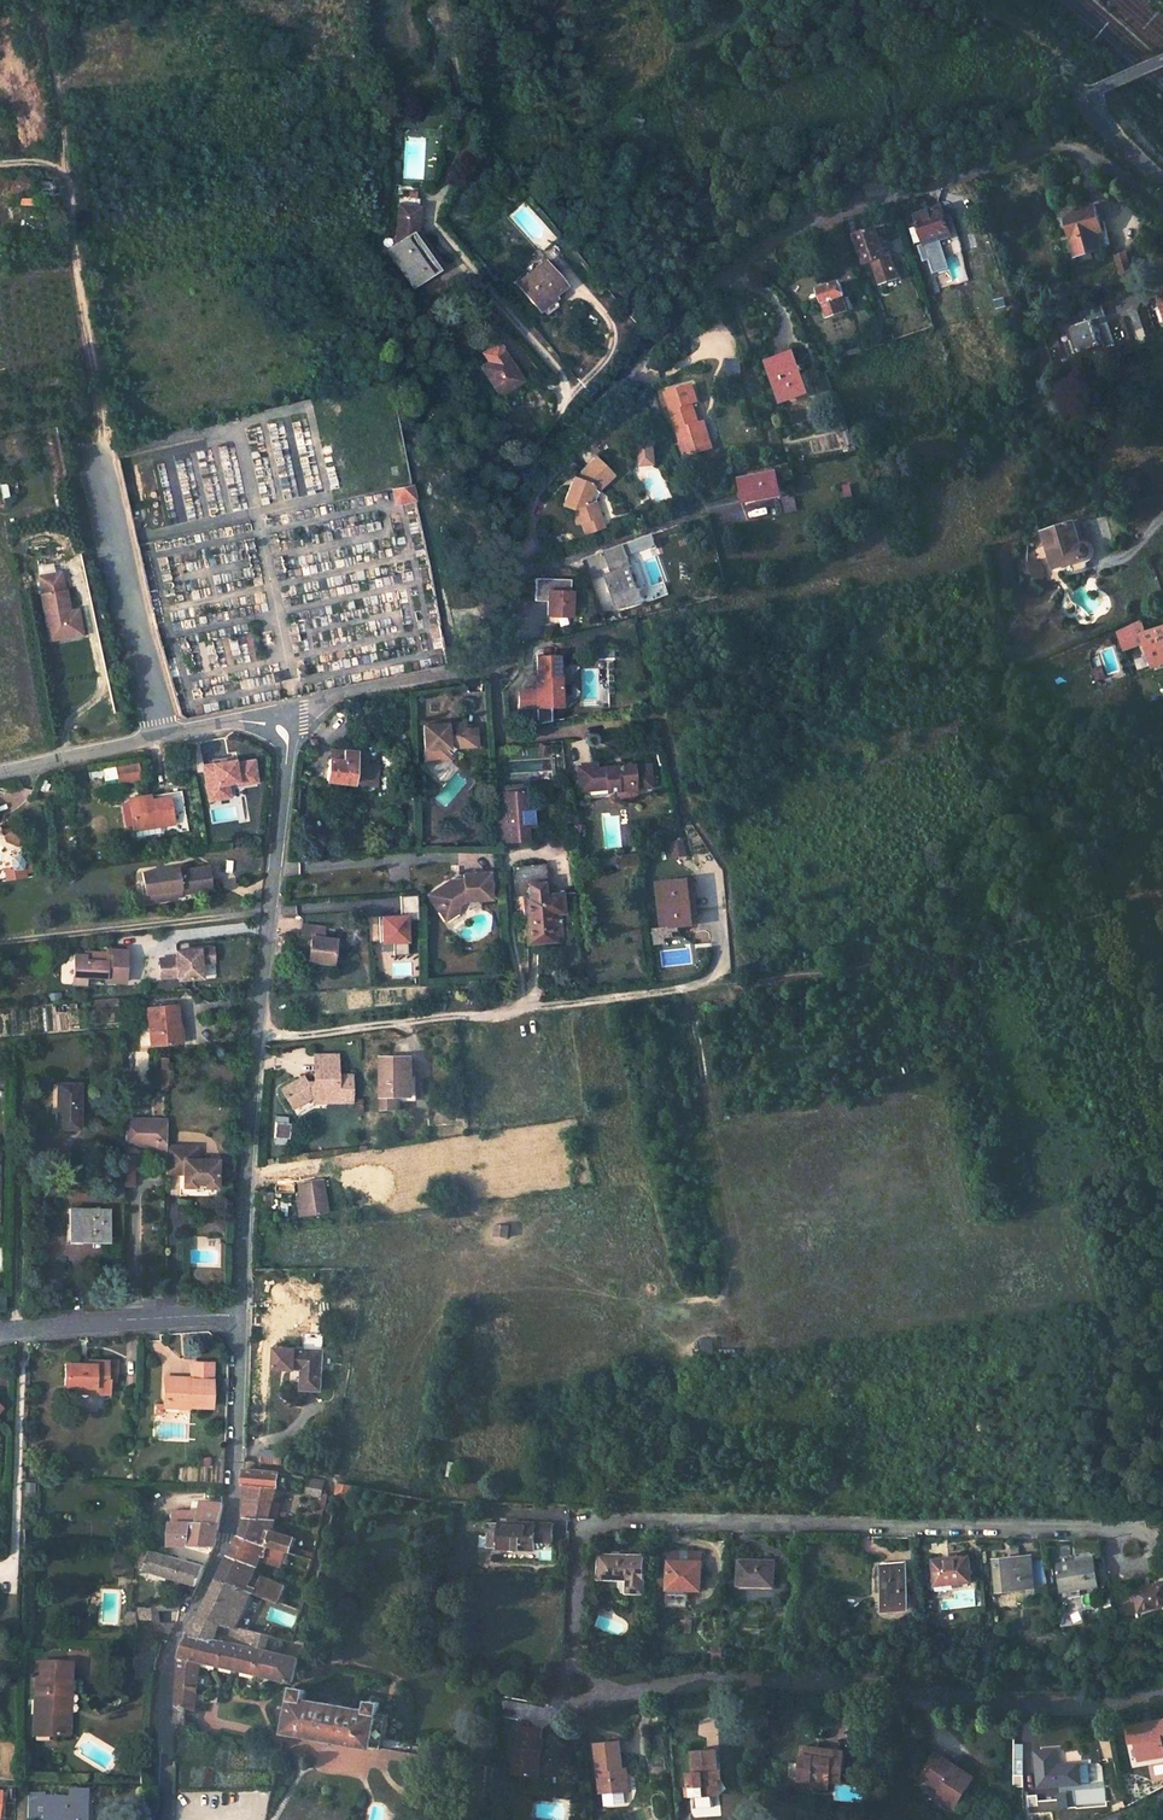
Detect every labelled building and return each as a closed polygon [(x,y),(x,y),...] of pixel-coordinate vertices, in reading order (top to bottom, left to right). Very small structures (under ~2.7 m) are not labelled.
[(416,213),(420,213),(421,203),(418,203),(418,196),(411,195),(411,202),(401,201),(397,249),(411,237),(416,213)] [(947,208),(920,217),(930,248),(943,244),(957,239),(947,208)] [(1100,208),(1069,216),(1083,258),(1112,250),(1109,239),(1113,237),(1109,223),(1105,224),(1100,208)] [(411,237),(440,274),(444,271),(418,236),(420,213),(416,213),(411,237)] [(872,232),(853,239),(862,267),(873,263),(881,286),(898,280),(886,245),(884,246),(882,241),(879,243),(876,235),(873,235),(872,232)] [(397,249),(389,255),(418,292),(440,274),(411,237),(397,249)] [(943,244),(930,248),(935,263),(939,275),(951,271),(943,244)] [(935,263),(930,248),(925,250),(930,264),(935,263)] [(1119,273),(1132,271),(1128,250),(1115,252),(1119,273)] [(778,278),(788,271),(778,256),(767,262),(778,278)] [(547,263),(521,285),(544,312),(556,302),(554,300),(568,288),(547,263)] [(844,283),(823,290),(831,317),(852,310),(849,301),(853,300),(850,289),(846,291),(844,283)] [(1162,318),(1162,292),(1155,295),(1162,318)] [(1083,320),(1067,325),(1078,353),(1108,342),(1105,335),(1110,333),(1099,304),(1080,311),(1083,320)] [(800,351),(774,357),(786,399),(811,391),(800,351)] [(510,354),(489,369),(507,396),(528,382),(510,354)] [(689,382),(669,388),(674,404),(669,405),(679,440),(684,439),(688,452),(701,448),(705,433),(701,417),(697,418),(690,399),(693,398),(689,382)] [(1122,394),(1109,398),(1113,409),(1126,406),(1122,394)] [(657,466),(655,444),(656,456),(644,457),(643,445),(642,445),(644,467),(657,466)] [(656,456),(655,444),(643,445),(644,457),(656,456)] [(598,492),(614,477),(597,459),(581,474),(579,480),(575,490),(571,488),(564,506),(574,509),(579,524),(583,523),(587,533),(600,529),(596,518),(595,519),(595,518),(590,504),(595,502),(599,493),(598,492)] [(575,490),(579,480),(575,478),(571,488),(575,490)] [(784,478),(748,484),(751,506),(784,500),(782,487),(786,487),(784,478)] [(409,483),(390,487),(395,509),(413,505),(409,483)] [(1046,529),(1055,568),(1095,556),(1092,542),(1084,544),(1077,520),(1046,529)] [(652,533),(624,542),(628,553),(655,544),(652,533)] [(617,607),(643,598),(624,542),(603,549),(610,571),(606,573),(617,607)] [(1041,558),(1026,562),(1031,581),(1046,577),(1041,558)] [(544,616),(570,616),(570,577),(534,577),(534,600),(544,600),(544,616)] [(58,579),(36,582),(40,601),(38,601),(45,639),(60,637),(61,644),(79,640),(74,616),(66,618),(63,618),(62,612),(61,609),(65,608),(63,597),(62,597),(58,579)] [(1151,633),(1147,620),(1126,630),(1130,643),(1139,639),(1141,644),(1150,641),(1158,666),(1162,664),(1162,629),(1151,633)] [(1130,643),(1126,630),(1122,632),(1128,649),(1141,644),(1139,639),(1130,643)] [(60,637),(45,639),(46,646),(61,644),(60,637)] [(558,651),(537,652),(537,671),(536,671),(536,686),(519,686),(520,703),(537,703),(537,700),(550,700),(550,697),(561,691),(561,670),(558,670),(558,651)] [(562,700),(561,691),(550,697),(550,700),(562,700)] [(444,746),(451,739),(459,739),(459,745),(478,744),(477,726),(466,726),(465,720),(454,720),(454,726),(450,727),(450,720),(425,721),(426,751),(432,751),(432,756),(444,757),(444,746)] [(316,739),(310,739),(306,744),(309,750),(315,750),(319,745),(316,739)] [(450,748),(454,745),(459,745),(459,739),(451,739),(444,746),(444,757),(450,757),(450,748)] [(370,782),(373,748),(346,747),(346,758),(332,756),(329,779),(370,782)] [(234,763),(234,760),(211,764),(212,770),(205,771),(209,793),(229,789),(228,782),(235,781),(236,784),(256,781),(252,760),(234,763)] [(137,763),(114,767),(117,783),(140,779),(137,763)] [(595,763),(580,765),(583,789),(610,786),(610,789),(620,789),(621,793),(627,797),(634,796),(639,792),(637,763),(601,766),(601,763),(595,763)] [(656,785),(654,763),(637,764),(637,763),(639,792),(639,787),(656,785)] [(229,789),(209,793),(211,800),(231,796),(229,789)] [(532,836),(528,789),(501,791),(504,838),(532,836)] [(168,798),(139,802),(138,798),(128,800),(133,827),(150,824),(151,830),(173,827),(168,798)] [(4,832),(10,829),(8,824),(2,826),(4,832)] [(134,833),(151,830),(150,824),(133,827),(134,833)] [(15,842),(19,834),(10,829),(4,832),(6,837),(15,842)] [(682,839),(671,840),(673,856),(683,855),(682,839)] [(641,863),(640,852),(633,853),(634,864),(641,863)] [(634,864),(633,853),(620,855),(621,866),(634,864)] [(547,865),(518,868),(523,921),(528,921),(530,942),(556,940),(554,913),(564,912),(563,895),(550,896),(547,865)] [(213,890),(210,867),(178,871),(178,870),(145,874),(149,902),(180,897),(183,895),(213,890)] [(467,900),(493,899),(491,872),(466,873),(466,877),(462,877),(462,881),(454,882),(452,879),(436,890),(450,911),(461,904),(467,900)] [(696,922),(703,922),(699,877),(692,878),(696,922)] [(692,878),(663,880),(667,924),(696,922),(692,878)] [(431,893),(448,919),(460,912),(461,904),(450,911),(436,890),(431,893)] [(399,895),(400,911),(416,910),(415,894),(399,895)] [(406,913),(378,913),(378,942),(393,942),(393,952),(406,952),(406,913)] [(313,936),(312,949),(309,948),(304,948),(303,959),(334,962),(336,938),(323,937),(324,926),(302,924),(302,935),(313,936)] [(653,928),(654,942),(664,941),(663,928),(653,928)] [(217,962),(216,949),(208,950),(209,961),(204,961),(204,963),(217,962)] [(205,979),(204,963),(204,961),(209,961),(208,950),(192,951),(192,954),(179,955),(180,958),(162,960),(164,979),(181,978),(181,981),(205,979)] [(113,955),(106,955),(91,954),(91,958),(82,957),(81,975),(95,976),(112,978),(112,982),(128,983),(129,952),(114,951),(113,955)] [(80,985),(95,986),(95,976),(81,975),(80,985)] [(184,1006),(154,1009),(157,1047),(181,1045),(180,1030),(186,1028),(184,1006)] [(181,1045),(190,1044),(189,1028),(186,1028),(180,1030),(181,1045)] [(418,1053),(388,1052),(386,1094),(388,1094),(404,1094),(417,1094),(418,1053)] [(329,1100),(353,1100),(353,1095),(352,1081),(352,1073),(338,1073),(338,1067),(337,1054),(327,1055),(317,1055),(316,1055),(316,1056),(317,1068),(314,1068),(315,1083),(309,1083),(309,1080),(307,1081),(300,1084),(299,1082),(286,1088),(287,1091),(294,1105),(311,1097),(315,1096),(328,1096),(329,1100)] [(86,1082),(62,1081),(60,1126),(84,1128),(86,1082)] [(388,1104),(404,1103),(404,1094),(388,1094),(388,1104)] [(151,1146),(168,1147),(168,1121),(128,1120),(127,1146),(151,1146)] [(274,1122),(274,1139),(283,1139),(283,1128),(286,1128),(286,1122),(274,1122)] [(152,1157),(168,1157),(168,1148),(168,1147),(151,1146),(152,1157)] [(196,1149),(168,1148),(168,1157),(167,1171),(184,1172),(184,1177),(184,1190),(195,1190),(196,1149)] [(199,1149),(196,1149),(195,1190),(197,1190),(197,1187),(206,1187),(206,1190),(218,1190),(219,1162),(199,1162),(199,1149)] [(140,1155),(130,1154),(129,1184),(140,1184),(140,1155)] [(117,1193),(125,1194),(126,1174),(118,1175),(117,1193)] [(325,1178),(301,1182),(302,1196),(306,1195),(309,1216),(330,1213),(325,1178)] [(257,1205),(276,1205),(275,1192),(258,1192),(257,1205)] [(302,1196),(299,1196),(302,1217),(309,1216),(306,1195),(302,1196)] [(111,1206),(73,1205),(72,1235),(110,1236),(111,1206)] [(510,1225),(501,1224),(499,1236),(508,1238),(510,1225)] [(320,1394),(324,1353),(277,1349),(275,1369),(304,1371),(302,1393),(320,1394)] [(210,1404),(212,1361),(191,1360),(191,1376),(164,1375),(163,1398),(177,1398),(177,1405),(189,1406),(189,1403),(210,1404)] [(127,1364),(99,1363),(98,1368),(88,1367),(75,1367),(74,1386),(87,1386),(101,1387),(100,1393),(87,1392),(86,1406),(111,1407),(111,1394),(112,1394),(117,1394),(117,1390),(117,1385),(127,1386),(127,1364)] [(283,1463),(285,1452),(265,1448),(263,1460),(283,1463)] [(279,1488),(280,1483),(291,1483),(293,1473),(246,1470),(245,1484),(279,1488)] [(313,1477),(310,1492),(327,1494),(330,1480),(313,1477)] [(353,1496),(356,1482),(341,1479),(338,1493),(353,1496)] [(272,1518),(279,1488),(245,1484),(244,1509),(249,1510),(248,1516),(272,1518)] [(224,1502),(203,1500),(202,1512),(174,1510),(172,1542),(215,1544),(218,1535),(224,1502)] [(294,1550),(298,1534),(275,1529),(279,1518),(272,1518),(248,1516),(245,1535),(288,1548),(294,1550)] [(552,1520),(499,1519),(498,1543),(534,1544),(534,1535),(553,1535),(552,1520)] [(283,1563),(288,1548),(245,1535),(239,1539),(231,1555),(259,1565),(264,1553),(266,1554),(266,1558),(283,1563)] [(151,1567),(200,1584),(207,1565),(177,1554),(157,1547),(144,1547),(141,1567),(151,1567)] [(178,1549),(177,1554),(207,1565),(211,1554),(178,1549)] [(996,1589),(1033,1584),(1033,1581),(1045,1579),(1041,1554),(1029,1556),(1028,1551),(991,1557),(996,1589)] [(642,1555),(600,1553),(599,1578),(627,1579),(627,1591),(642,1592),(642,1555)] [(970,1579),(968,1554),(931,1557),(933,1582),(970,1579)] [(250,1590),(259,1565),(231,1555),(219,1578),(250,1590)] [(1095,1558),(1057,1562),(1061,1586),(1073,1585),(1074,1590),(1099,1586),(1095,1558)] [(699,1559),(668,1559),(668,1588),(686,1588),(686,1591),(700,1592),(699,1559)] [(774,1560),(737,1560),(736,1583),(773,1584),(774,1560)] [(902,1560),(879,1563),(883,1607),(906,1606),(902,1560)] [(281,1601),(288,1584),(265,1576),(259,1593),(281,1601)] [(238,1626),(251,1590),(250,1590),(219,1578),(202,1612),(221,1621),(238,1626)] [(1134,1591),(1139,1612),(1162,1608),(1162,1585),(1134,1591)] [(510,1595),(498,1601),(502,1610),(514,1604),(510,1595)] [(179,1620),(164,1622),(163,1606),(181,1608),(181,1602),(158,1599),(158,1605),(158,1620),(159,1628),(174,1631),(179,1620)] [(140,1611),(130,1612),(130,1620),(139,1620),(140,1611)] [(143,1611),(140,1611),(139,1620),(158,1620),(158,1611),(143,1611)] [(231,1636),(232,1632),(243,1634),(241,1642),(288,1653),(291,1639),(238,1626),(221,1621),(202,1612),(194,1623),(191,1631),(233,1641),(234,1637),(231,1636)] [(283,1630),(281,1637),(291,1639),(295,1640),(297,1631),(291,1630),(290,1632),(283,1630)] [(186,1709),(194,1711),(201,1659),(294,1680),(299,1659),(300,1656),(288,1653),(241,1642),(233,1641),(191,1631),(181,1654),(178,1705),(186,1709)] [(32,1734),(59,1735),(60,1713),(55,1713),(56,1694),(66,1694),(67,1664),(35,1662),(32,1734)] [(403,1749),(405,1740),(386,1737),(390,1714),(379,1712),(381,1703),(369,1701),(367,1710),(354,1707),(357,1704),(358,1700),(353,1699),(352,1702),(323,1696),(324,1694),(317,1693),(316,1696),(319,1697),(318,1700),(306,1698),(307,1689),(294,1687),(283,1730),(403,1749)] [(64,1736),(66,1694),(56,1694),(55,1713),(60,1713),(59,1735),(64,1736)] [(707,1717),(707,1741),(718,1741),(718,1717),(707,1717)] [(1135,1727),(1137,1742),(1143,1741),(1146,1756),(1162,1753),(1162,1722),(1135,1727)] [(191,1732),(192,1725),(183,1723),(178,1725),(177,1729),(191,1732)] [(540,1729),(520,1727),(518,1746),(514,1745),(510,1774),(535,1778),(539,1740),(538,1740),(540,1729)] [(822,1745),(811,1744),(804,1779),(835,1784),(836,1780),(847,1782),(852,1749),(829,1746),(830,1739),(836,1739),(836,1735),(823,1734),(822,1745)] [(623,1803),(622,1791),(623,1791),(622,1771),(619,1742),(595,1744),(599,1794),(603,1793),(604,1805),(623,1803)] [(719,1749),(694,1750),(697,1773),(690,1774),(692,1796),(719,1793),(715,1772),(721,1771),(719,1749)] [(1056,1750),(1036,1752),(1040,1787),(1084,1783),(1081,1761),(1057,1764),(1056,1750)] [(978,1782),(939,1756),(925,1777),(944,1789),(939,1798),(958,1811),(978,1782)] [(88,1791),(72,1791),(71,1796),(45,1795),(46,1792),(29,1792),(28,1817),(45,1817),(45,1819),(88,1819),(88,1791)]
